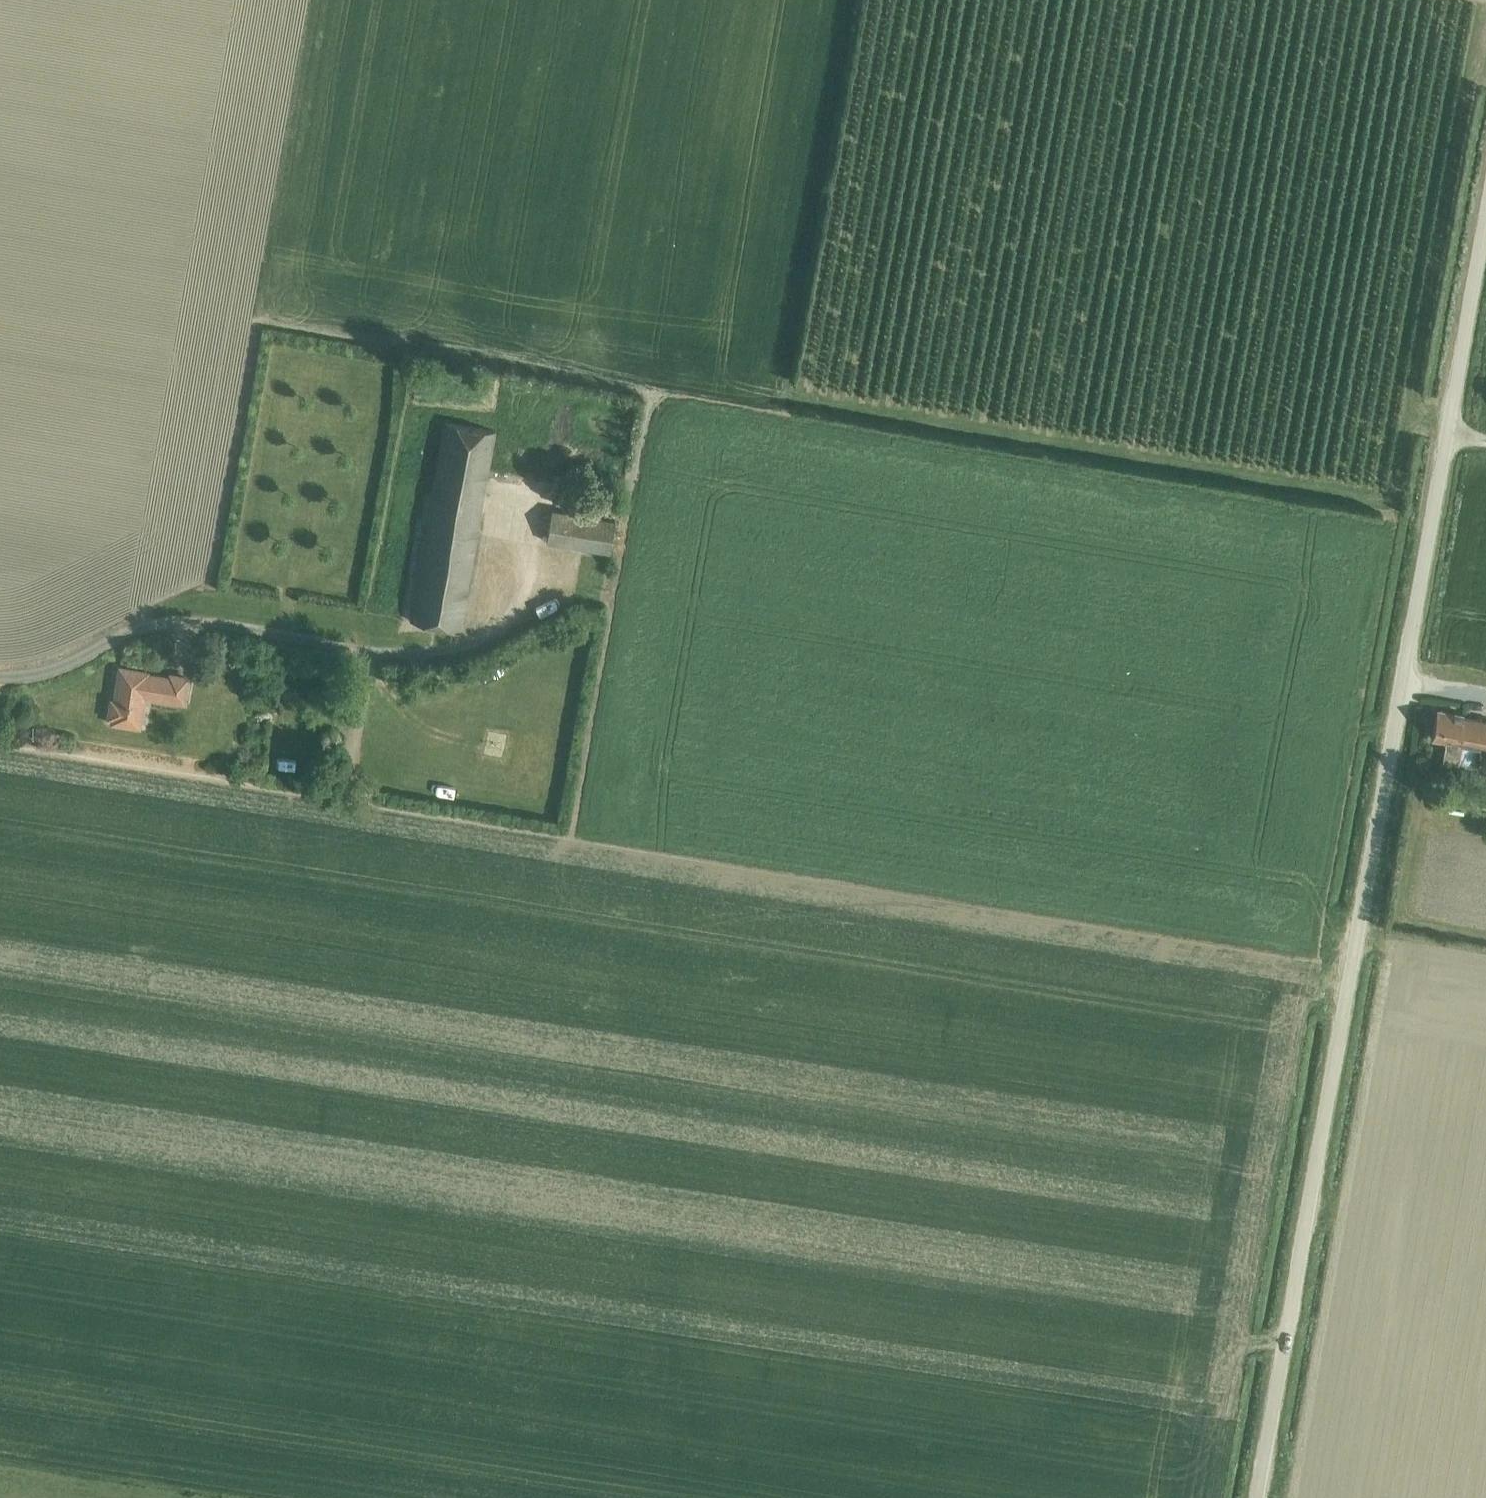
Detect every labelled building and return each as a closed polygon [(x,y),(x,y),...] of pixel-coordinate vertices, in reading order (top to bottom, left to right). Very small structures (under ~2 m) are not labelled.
[(494,430),(444,422),(436,467),(410,620),(460,629),(486,476),(494,430)] [(614,520),(551,509),(546,541),(609,552),(614,520)] [(111,700),(109,716),(112,717),(111,721),(138,725),(143,694),(183,700),(186,676),(170,674),(170,677),(146,674),(146,672),(119,668),(114,701),(111,700)] [(1465,776),(1466,770),(1462,769),(1463,764),(1472,766),(1476,744),(1485,746),(1485,720),(1461,716),(1462,714),(1436,710),(1431,737),(1445,740),(1441,760),(1447,761),(1445,772),(1465,776)]
